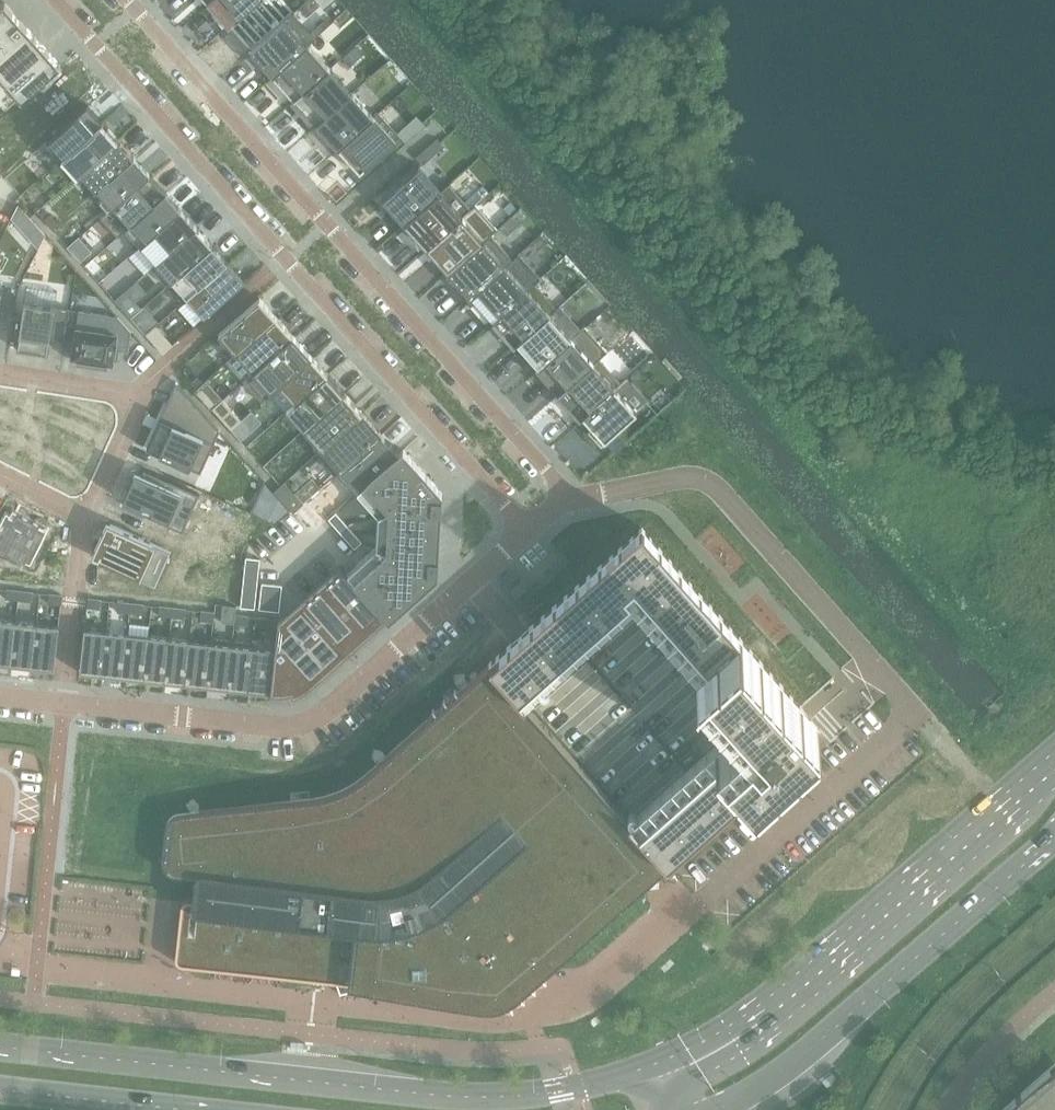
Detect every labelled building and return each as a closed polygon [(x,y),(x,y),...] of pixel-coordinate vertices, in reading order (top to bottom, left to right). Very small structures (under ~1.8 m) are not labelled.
[(208,1),(227,22),(226,23),(229,27),(259,0),(210,0),(208,1)] [(22,100),(56,70),(61,65),(5,3),(0,3),(0,76),(22,100)] [(286,19),(251,51),(272,75),(308,43),(309,44),(315,38),(293,13),(286,19)] [(308,43),(272,75),(294,100),(330,68),(309,44),(308,43)] [(330,68),(294,100),(316,125),(352,92),(330,68)] [(352,92),(316,125),(338,149),(374,117),(352,92)] [(87,105),(47,141),(62,158),(102,122),(87,105)] [(374,117),(338,149),(360,173),(401,137),(379,113),(374,117)] [(102,122),(62,158),(77,176),(118,139),(102,122)] [(118,139),(77,176),(93,193),(97,190),(134,157),(118,139)] [(437,140),(417,157),(423,164),(442,146),(437,140)] [(134,157),(97,190),(113,207),(114,207),(150,175),(134,157)] [(419,167),(383,199),(404,224),(440,191),(419,167)] [(150,175),(114,207),(130,225),(166,193),(150,175)] [(440,191),(404,224),(405,224),(406,223),(420,239),(423,237),(429,244),(471,207),(449,183),(440,191)] [(130,225),(125,230),(140,246),(181,210),(166,193),(130,225)] [(429,244),(426,247),(448,272),(491,235),(498,229),(475,204),(471,207),(429,244)] [(18,205),(12,217),(39,248),(45,235),(18,205)] [(181,210),(140,246),(156,264),(197,227),(181,210)] [(197,228),(156,264),(172,282),(212,245),(197,228)] [(491,235),(448,272),(470,297),(512,259),(491,235)] [(78,238),(68,247),(80,260),(90,251),(78,238)] [(213,245),(172,282),(187,298),(227,262),(213,245)] [(512,259),(470,297),(492,322),(492,321),(492,322),(534,284),(541,278),(519,253),(512,259)] [(227,262),(187,298),(204,318),(245,282),(227,262)] [(534,284),(492,322),(493,322),(492,322),(513,345),(514,346),(517,343),(556,308),(534,284)] [(260,298),(219,334),(236,354),(277,317),(260,298)] [(13,316),(10,340),(18,341),(17,350),(48,354),(55,307),(24,302),(22,317),(13,316)] [(556,308),(517,343),(539,368),(581,330),(559,305),(556,308)] [(79,311),(72,358),(76,359),(76,363),(107,368),(108,364),(113,365),(113,360),(118,361),(119,351),(128,352),(131,332),(118,316),(79,311)] [(277,317),(236,354),(253,372),(294,336),(277,317)] [(539,368),(536,370),(558,395),(599,358),(607,351),(585,327),(581,330),(539,368)] [(253,372),(243,381),(261,402),(262,402),(280,386),(279,386),(312,356),(294,336),(253,372)] [(312,356),(279,386),(280,386),(295,403),(328,374),(312,356)] [(599,358),(558,395),(579,419),(583,417),(620,383),(599,358)] [(295,403),(287,410),(304,429),(345,393),(328,374),(295,403)] [(620,383),(583,417),(591,426),(588,429),(601,444),(605,440),(615,451),(625,442),(616,431),(647,402),(626,378),(620,383)] [(345,393),(304,429),(305,430),(321,449),(362,412),(345,393)] [(170,406),(150,451),(201,474),(202,471),(197,469),(214,431),(219,433),(220,431),(211,421),(210,424),(170,406)] [(321,449),(316,453),(336,475),(340,471),(381,434),(362,412),(321,449)] [(381,434),(340,471),(358,490),(398,453),(381,434)] [(352,568),(346,573),(385,615),(389,620),(394,615),(399,610),(438,577),(442,493),(403,449),(398,453),(358,490),(356,492),(358,494),(377,516),(376,547),(368,554),(357,563),(352,568)] [(135,473),(123,501),(129,503),(127,507),(183,532),(199,496),(144,470),(141,475),(135,473)] [(272,489),(258,517),(274,524),(290,510),(272,489)] [(294,493),(284,503),(293,513),(304,504),(294,493)] [(0,534),(0,538),(35,556),(49,529),(12,510),(0,534)] [(336,512),(328,519),(337,529),(345,522),(336,512)] [(107,522),(91,557),(155,586),(156,584),(171,552),(111,524),(107,522)] [(345,522),(337,529),(346,539),(353,532),(345,522)] [(511,644),(489,663),(518,695),(538,677),(559,659),(629,596),(750,732),(639,831),(667,863),(668,862),(779,763),(820,728),(803,709),(642,527),(529,628),(511,644)] [(353,532),(346,539),(355,549),(362,542),(353,532)] [(246,558),(245,566),(259,567),(260,559),(246,558)] [(340,565),(320,583),(355,622),(365,633),(378,622),(385,615),(346,573),(340,565)] [(245,566),(244,574),(258,576),(259,567),(245,566)] [(510,570),(500,579),(507,586),(517,578),(510,570)] [(244,574),(243,582),(257,584),(258,576),(244,574)] [(243,582),(242,591),(256,592),(257,584),(243,582)] [(520,582),(509,591),(515,599),(527,589),(520,582)] [(262,583),(259,609),(279,611),(282,585),(262,583)] [(320,583),(301,600),(345,651),(352,644),(365,633),(355,622),(320,583)] [(18,600),(19,591),(6,590),(5,598),(18,600)] [(31,601),(32,592),(19,591),(18,600),(31,601)] [(242,591),(242,599),(255,600),(256,592),(242,591)] [(49,594),(48,603),(61,605),(62,596),(49,594)] [(100,609),(101,600),(88,598),(87,607),(100,609)] [(242,599),(241,607),(255,609),(255,600),(242,599)] [(301,600),(281,618),(316,657),(326,668),(339,657),(345,651),(301,600)] [(130,612),(131,603),(118,602),(117,611),(130,612)] [(143,614),(144,605),(131,603),(130,612),(143,614)] [(235,615),(236,606),(223,605),(221,622),(234,624),(235,615)] [(172,617),(172,608),(159,606),(158,615),(172,617)] [(185,618),(186,609),(172,608),(172,617),(185,618)] [(202,612),(201,622),(213,623),(214,613),(214,612),(202,611),(202,612)] [(247,625),(248,616),(235,615),(234,624),(247,625)] [(269,618),(256,617),(255,626),(268,627),(269,618)] [(275,650),(270,694),(275,694),(282,694),(289,693),(296,691),(303,688),(309,683),(313,679),(326,668),(316,657),(281,618),(278,620),(276,641),(275,650)] [(11,665),(16,621),(0,620),(0,664),(11,665)] [(11,665),(32,667),(37,624),(16,621),(11,665)] [(37,624),(32,667),(54,670),(59,626),(37,624)] [(80,673),(102,675),(107,632),(84,629),(80,673)] [(102,675),(123,677),(127,634),(107,632),(102,675)] [(123,677),(143,680),(148,636),(127,634),(123,677)] [(143,680),(164,682),(169,638),(148,636),(143,680)] [(169,638),(164,682),(185,684),(190,641),(169,638)] [(227,689),(232,641),(210,639),(210,643),(211,643),(206,687),(227,689)] [(270,694),(275,650),(276,641),(268,640),(253,639),(252,643),(253,643),(248,691),(270,694)] [(211,643),(210,643),(190,641),(185,684),(203,686),(206,687),(211,643)] [(253,643),(252,643),(232,641),(227,689),(248,691),(253,643)] [(162,859),(162,861),(162,864),(163,866),(164,869),(166,871),(168,872),(170,874),(173,875),(175,875),(196,877),(193,900),(191,899),(189,899),(187,899),(185,900),(184,901),(182,903),(181,905),(181,906),(178,931),(176,957),(176,959),(176,961),(177,962),(179,964),(180,965),(182,965),(197,967),(197,968),(336,983),(338,989),(340,994),(365,988),(423,994),(423,993),(444,995),(497,1000),(496,1005),(495,1005),(494,1005),(492,1006),(491,1006),(490,1006),(490,1007),(492,1007),(494,1007),(496,1007),(499,1006),(501,1005),(513,1007),(512,1002),(512,1001),(525,998),(522,990),(536,988),(532,982),(547,978),(542,973),(550,966),(573,947),(574,948),(639,891),(638,889),(641,887),(667,863),(639,831),(634,826),(551,733),(518,695),(489,663),(468,682),(458,691),(454,686),(449,699),(448,700),(444,696),(443,697),(438,709),(437,710),(433,706),(427,718),(399,743),(392,750),(386,755),(378,762),(370,769),(360,778),(351,784),(346,787),(341,789),(335,791),(331,793),(326,795),(321,796),(318,797),(312,798),(310,798),(309,798),(290,800),(272,802),(235,806),(200,811),(199,811),(189,812),(179,813),(171,816),(165,826),(162,859)] [(1054,1068),(1046,1074),(1038,1080),(1030,1087),(1022,1094),(1015,1102),(1009,1109),(1008,1109),(1054,1109),(1054,1067),(1054,1068)]
